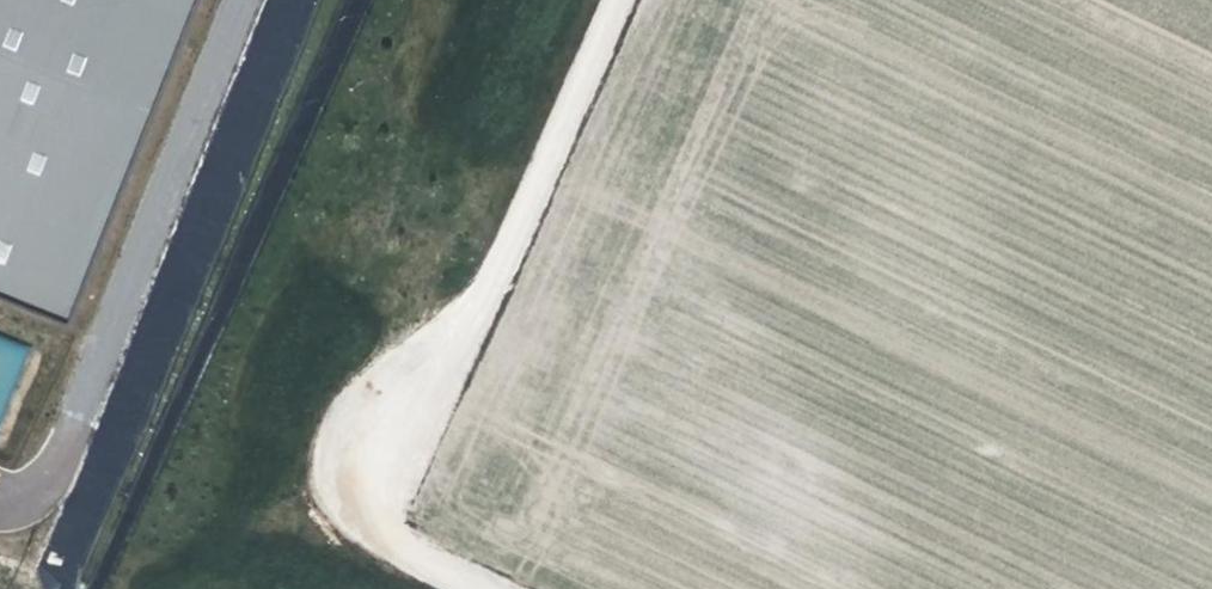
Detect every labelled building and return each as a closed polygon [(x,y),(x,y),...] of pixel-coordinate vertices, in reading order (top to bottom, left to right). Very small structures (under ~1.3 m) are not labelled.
[(83,314),(204,0),(0,0),(0,283),(83,314)] [(28,346),(0,336),(0,421),(28,346)]
